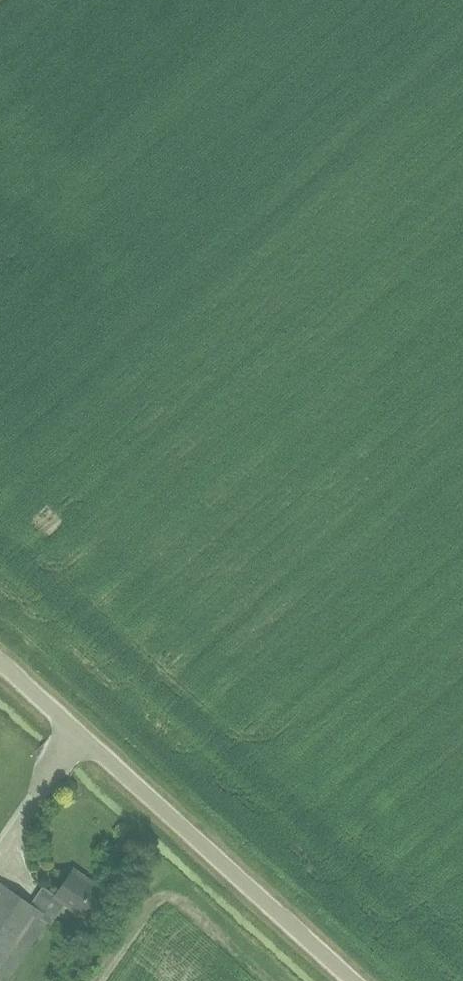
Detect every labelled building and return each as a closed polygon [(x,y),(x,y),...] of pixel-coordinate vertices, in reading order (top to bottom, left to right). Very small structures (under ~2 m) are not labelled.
[(0,883),(0,980),(6,980),(47,922),(51,925),(65,903),(91,920),(108,895),(74,871),(57,896),(43,886),(30,904),(0,883)]
